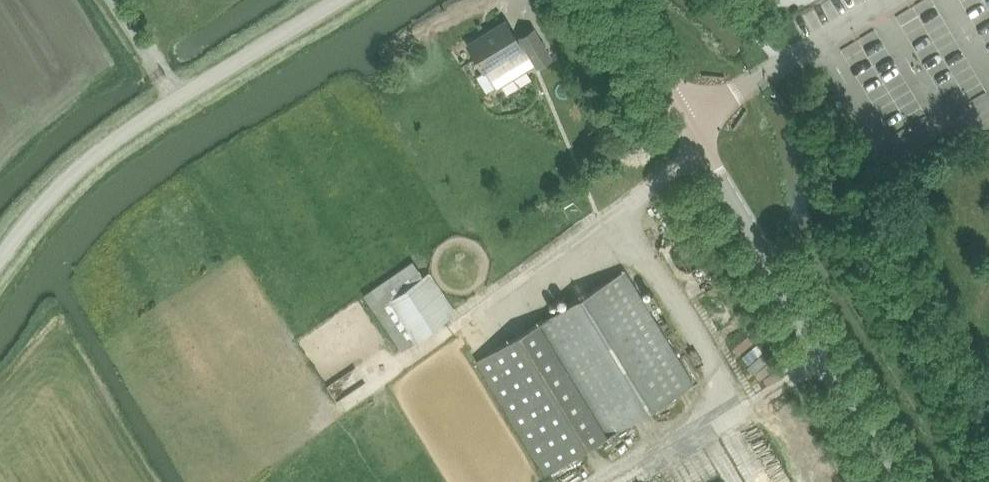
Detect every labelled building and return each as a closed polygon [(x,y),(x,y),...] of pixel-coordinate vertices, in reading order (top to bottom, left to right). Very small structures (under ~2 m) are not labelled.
[(516,39),(504,20),(467,43),(484,71),(486,70),(496,86),(529,66),(526,62),(532,59),(536,65),(549,56),(532,29),(516,39)] [(676,274),(685,292),(709,279),(700,261),(676,274)] [(363,295),(400,350),(447,318),(411,263),(363,295)] [(477,362),(545,473),(692,383),(624,272),(477,362)] [(730,459),(744,481),(770,481),(748,447),(730,459)] [(711,469),(696,472),(699,481),(715,481),(711,469)]
